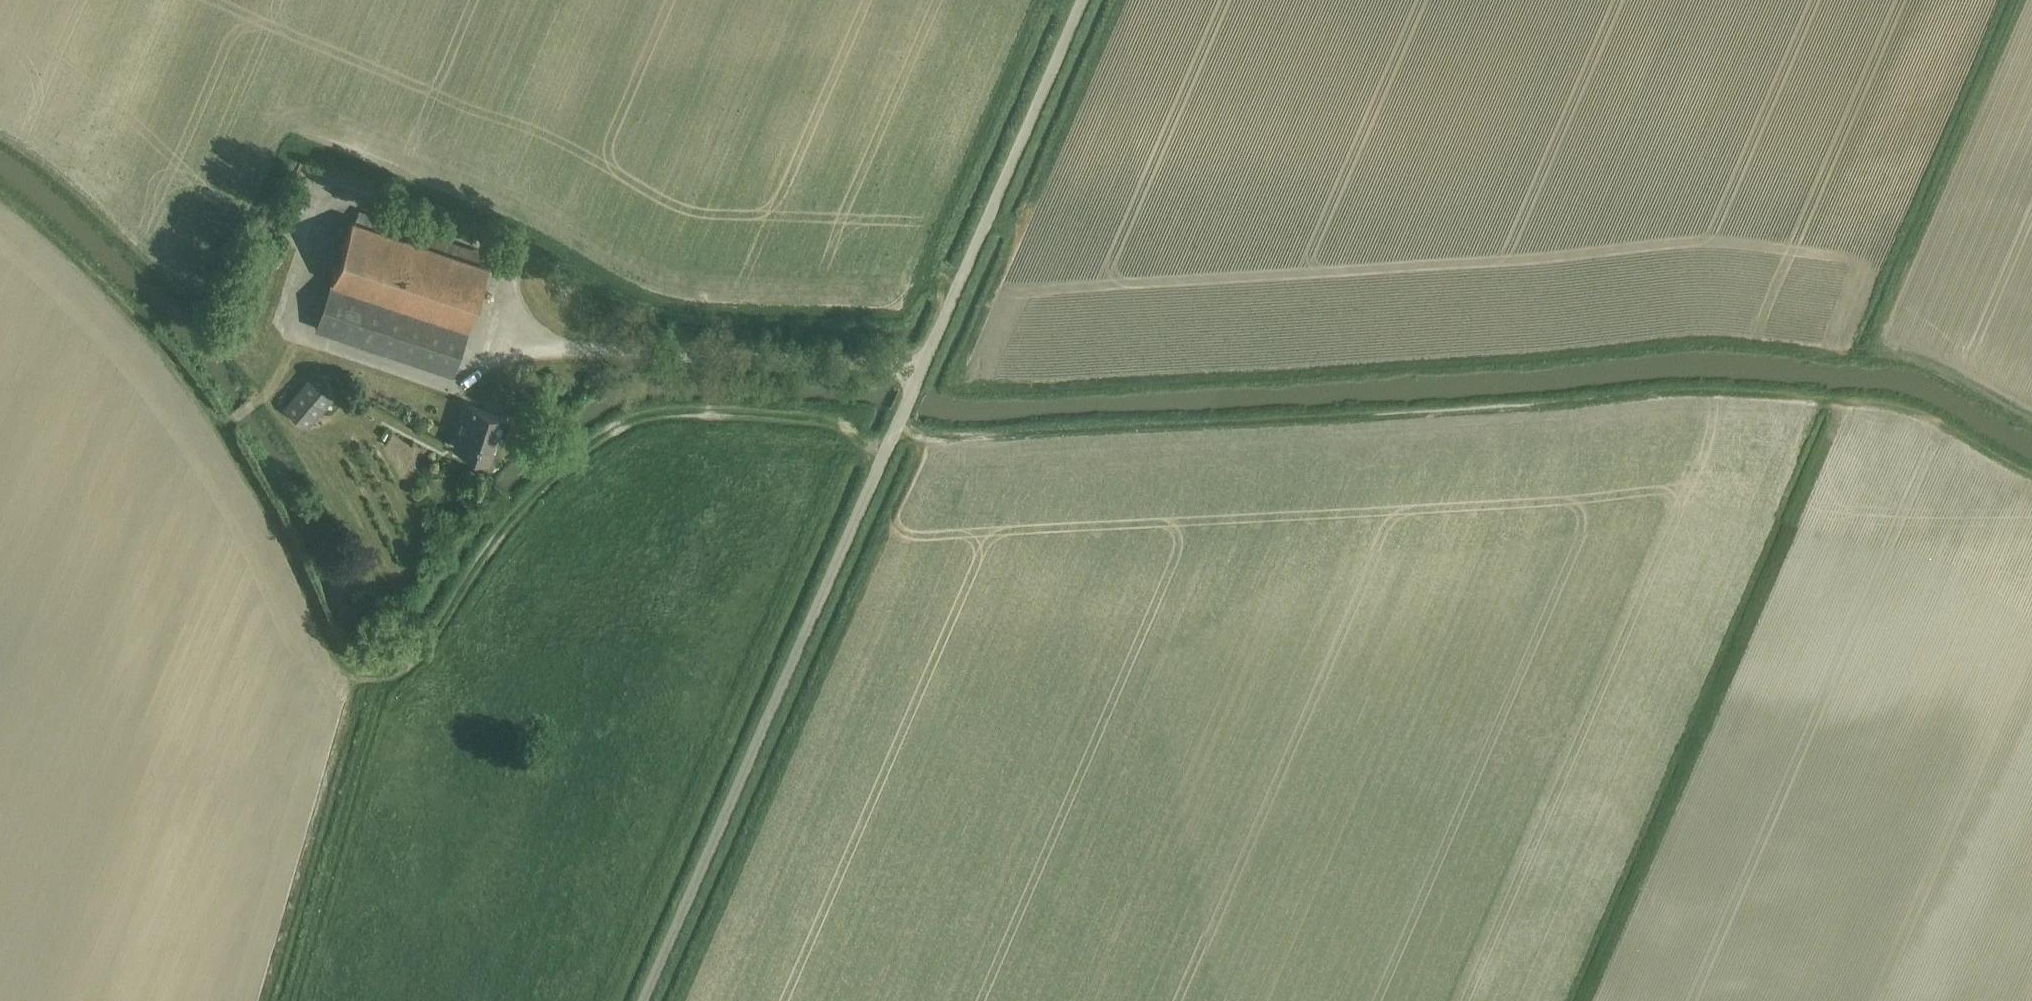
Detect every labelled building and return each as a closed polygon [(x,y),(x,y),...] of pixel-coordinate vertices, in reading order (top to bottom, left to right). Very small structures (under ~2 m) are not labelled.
[(489,266),(470,259),(353,220),(332,282),(317,329),(453,374),(489,266)] [(307,426),(340,389),(317,369),(284,407),(307,426)] [(454,447),(469,452),(488,458),(502,416),(468,405),(454,447)]
